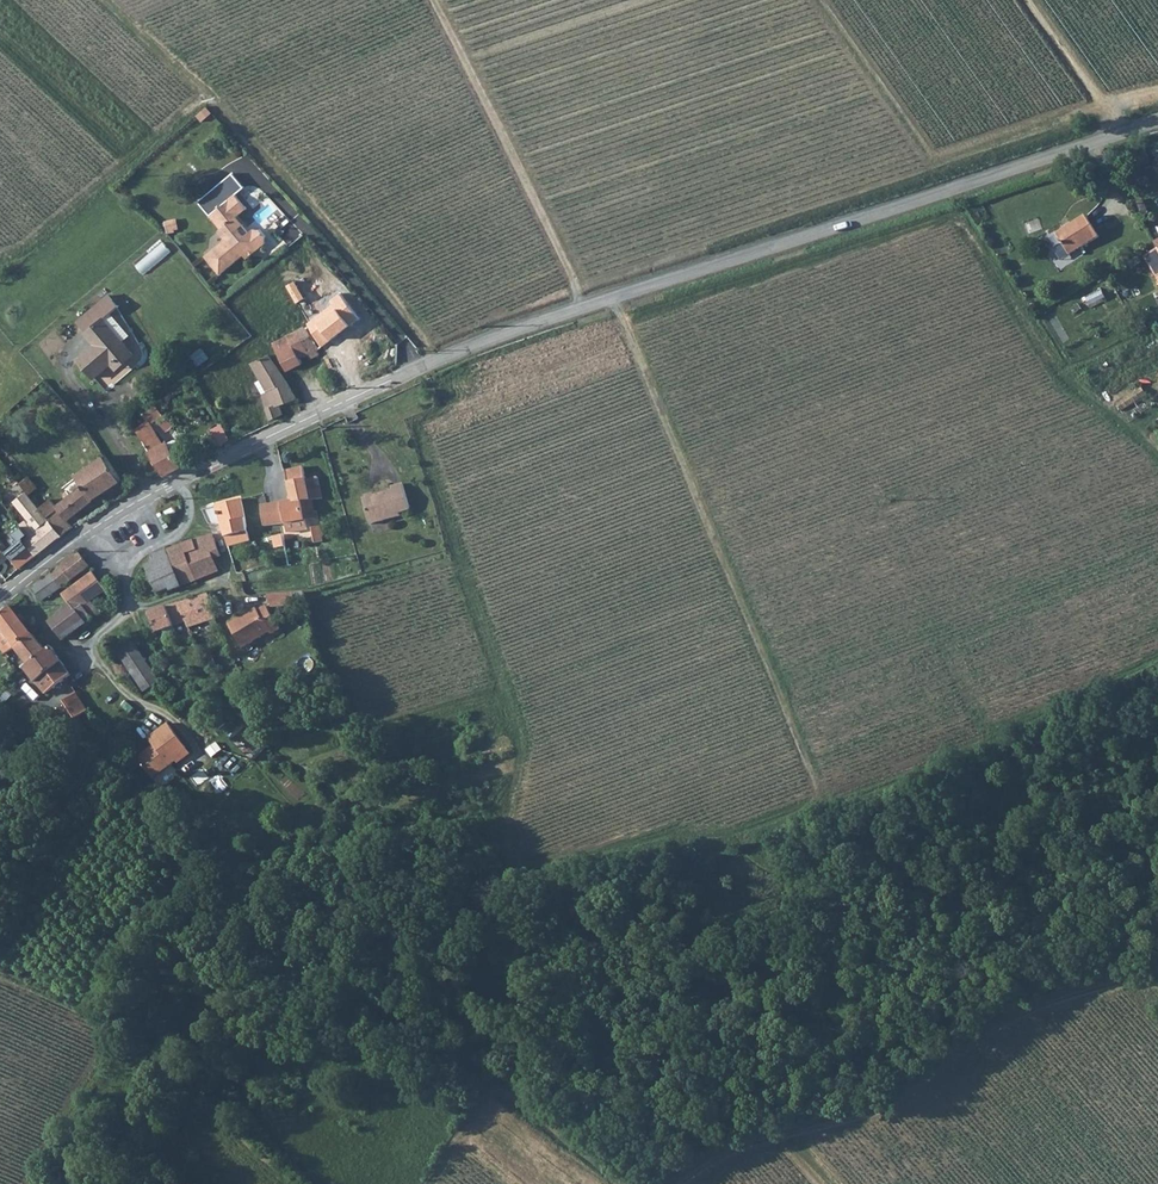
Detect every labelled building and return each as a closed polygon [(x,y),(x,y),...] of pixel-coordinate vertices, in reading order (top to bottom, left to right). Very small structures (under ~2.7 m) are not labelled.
[(243,224),(238,217),(248,209),(237,196),(211,216),(222,229),(219,232),(226,239),(207,257),(223,274),(252,248),(258,248),(264,242),(265,235),(261,229),(254,229),(245,237),(237,229),(243,224)] [(1088,213),(1058,230),(1071,253),(1101,235),(1088,213)] [(166,222),(168,234),(180,231),(177,219),(166,222)] [(147,272),(173,251),(166,242),(140,263),(147,272)] [(1145,263),(1157,285),(1157,256),(1145,263)] [(307,343),(305,340),(343,303),(333,286),(313,305),(270,331),(275,341),(265,347),(275,362),(307,343)] [(67,317),(68,318),(97,293),(96,291),(67,317)] [(76,327),(91,313),(105,302),(97,293),(68,318),(76,327)] [(113,339),(91,313),(76,327),(77,328),(75,330),(83,339),(68,354),(80,368),(113,339)] [(122,349),(113,339),(80,368),(84,372),(104,354),(109,360),(122,349)] [(310,348),(315,356),(323,352),(318,343),(310,348)] [(256,379),(248,380),(260,410),(272,404),(270,398),(284,390),(257,346),(242,352),(256,379)] [(164,448),(156,436),(153,438),(138,413),(129,420),(151,461),(154,467),(170,459),(164,448)] [(162,432),(156,436),(164,448),(170,445),(171,442),(165,433),(162,432)] [(113,473),(97,448),(70,467),(77,480),(84,492),(113,473)] [(280,504),(282,508),(283,526),(284,535),(303,530),(302,521),(304,521),(303,502),(324,497),(319,478),(308,480),(306,467),(288,470),(292,486),(291,486),(295,499),(285,501),(285,503),(280,504)] [(0,485),(0,495),(2,497),(15,485),(8,478),(0,485)] [(77,480),(49,499),(56,511),(59,509),(84,492),(77,480)] [(7,503),(20,492),(15,485),(2,497),(7,503)] [(372,525),(382,522),(403,515),(402,513),(412,511),(406,485),(394,487),(396,491),(366,498),(372,525)] [(39,489),(25,498),(34,508),(47,500),(39,489)] [(54,531),(34,508),(25,498),(20,492),(7,503),(8,504),(26,525),(24,527),(24,526),(22,526),(22,527),(23,528),(21,530),(15,534),(28,550),(29,551),(54,531)] [(56,511),(49,499),(47,500),(34,508),(54,531),(66,520),(59,509),(56,511)] [(215,510),(222,526),(245,520),(241,503),(215,510)] [(283,526),(282,508),(280,504),(262,508),(266,529),(283,526)] [(17,518),(13,521),(21,530),(23,528),(22,527),(22,526),(24,526),(17,518)] [(222,526),(228,541),(249,535),(245,520),(222,526)] [(14,561),(28,550),(15,534),(21,530),(13,521),(3,530),(8,536),(0,543),(0,544),(14,561)] [(308,528),(311,543),(319,542),(316,527),(308,528)] [(221,556),(215,545),(210,535),(192,539),(194,550),(173,556),(169,544),(161,546),(179,590),(202,581),(201,580),(198,571),(214,565),(212,559),(221,556)] [(231,550),(251,544),(249,535),(228,541),(231,550)] [(194,550),(192,539),(169,544),(173,556),(194,550)] [(169,594),(179,590),(161,546),(150,549),(154,566),(142,570),(154,595),(167,591),(169,594)] [(88,568),(78,553),(48,574),(59,589),(88,568)] [(218,574),(214,565),(198,571),(201,580),(218,574)] [(59,589),(48,574),(29,588),(40,603),(59,589)] [(88,603),(104,593),(91,576),(76,587),(88,603)] [(113,605),(104,593),(88,603),(76,587),(59,598),(68,611),(72,616),(80,611),(89,623),(113,605)] [(293,608),(308,606),(306,590),(296,591),(297,603),(293,604),(293,608)] [(297,603),(296,591),(270,594),(271,603),(274,604),(274,606),(293,604),(297,603)] [(187,627),(214,619),(214,618),(207,596),(150,615),(156,632),(161,630),(164,638),(176,634),(173,626),(184,622),(187,627)] [(231,624),(244,646),(270,631),(272,633),(282,627),(269,606),(260,612),(259,609),(231,624)] [(10,607),(0,616),(0,633),(1,634),(13,650),(32,634),(29,630),(10,607)] [(72,616),(68,611),(46,628),(58,645),(89,623),(80,611),(72,616)] [(3,657),(13,650),(1,634),(0,635),(0,654),(3,657)] [(25,667),(45,651),(32,634),(13,650),(25,667)] [(145,691),(156,683),(160,680),(136,645),(132,641),(118,650),(118,652),(121,656),(145,691)] [(41,696),(67,677),(69,675),(50,648),(45,651),(25,667),(21,670),(41,696)] [(75,718),(83,711),(87,708),(75,692),(62,701),(75,718)] [(92,723),(98,719),(89,706),(87,708),(83,711),(92,723)] [(214,710),(208,715),(218,728),(224,722),(214,710)] [(138,760),(148,773),(156,777),(177,761),(175,757),(186,747),(167,722),(147,738),(156,749),(151,753),(149,751),(138,760)] [(178,762),(191,752),(186,747),(175,757),(177,761),(178,762)]
